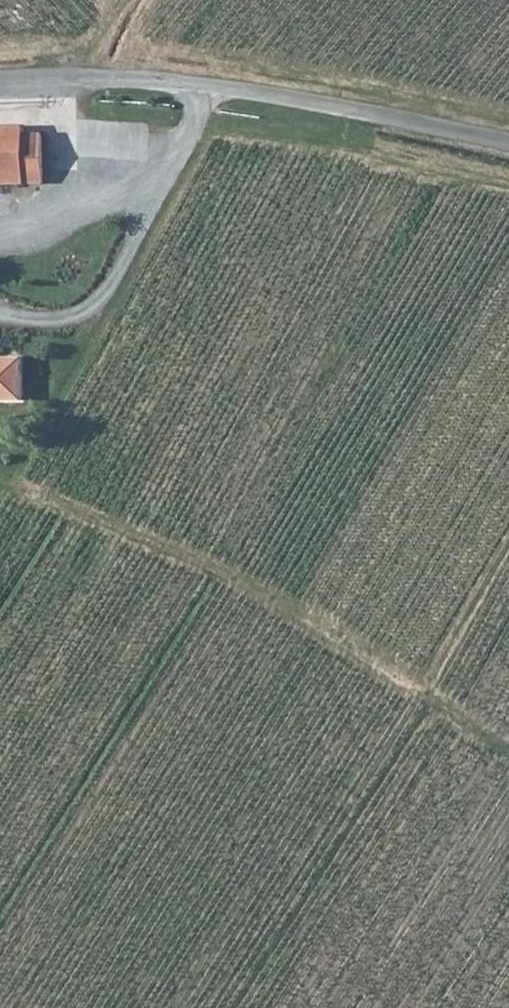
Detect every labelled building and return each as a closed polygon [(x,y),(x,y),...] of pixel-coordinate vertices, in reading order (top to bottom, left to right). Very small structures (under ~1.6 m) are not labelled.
[(39,182),(40,132),(22,132),(22,122),(0,121),(0,181),(39,182)] [(25,401),(24,356),(0,355),(0,402),(25,401)]
